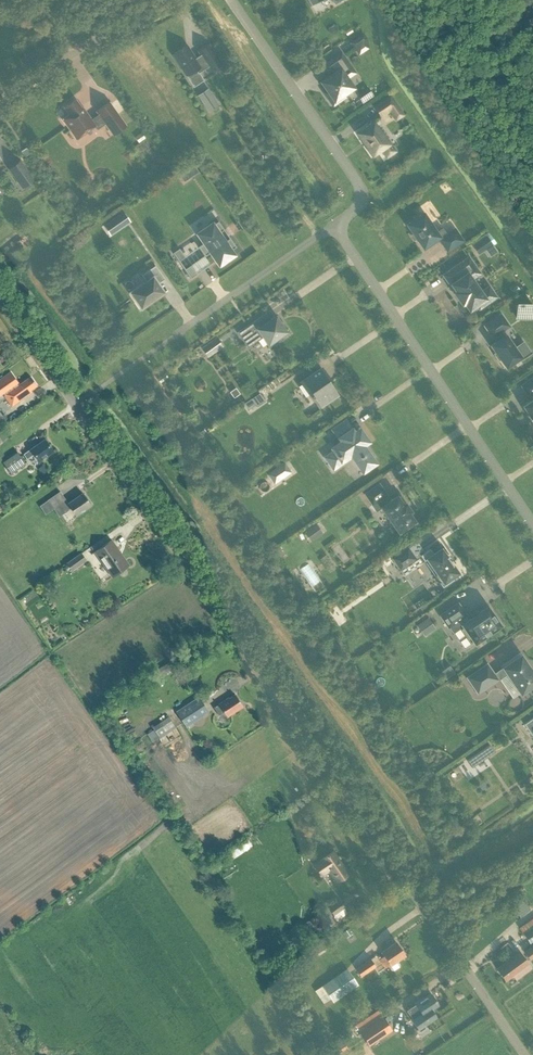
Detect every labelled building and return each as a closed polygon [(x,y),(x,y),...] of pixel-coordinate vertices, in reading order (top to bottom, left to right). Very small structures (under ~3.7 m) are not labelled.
[(373,41),(366,33),(356,41),(363,49),(373,41)] [(221,64),(208,44),(198,50),(200,54),(195,58),(186,45),(172,54),(186,76),(195,70),(198,73),(208,66),(211,70),(221,64)] [(348,63),(341,53),(326,63),(334,74),(322,83),(328,91),(325,93),(333,104),(345,96),(343,93),(352,87),(346,78),(352,74),(346,65),(348,63)] [(372,106),(380,118),(388,112),(395,121),(404,115),(389,94),(372,106)] [(64,107),(70,115),(63,119),(76,139),(94,126),(97,129),(105,124),(113,135),(126,126),(109,102),(96,111),(98,114),(91,119),(86,113),(85,114),(75,99),(64,107)] [(380,132),(373,121),(357,133),(372,155),(381,149),(387,157),(396,151),(382,131),(380,132)] [(24,156),(29,153),(26,148),(21,151),(24,156)] [(191,176),(198,172),(193,165),(186,169),(191,176)] [(15,180),(22,189),(34,180),(28,171),(15,180)] [(26,190),(34,184),(32,182),(24,188),(26,190)] [(130,222),(123,211),(110,220),(117,231),(130,222)] [(440,239),(439,239),(447,251),(463,240),(455,229),(447,234),(443,228),(436,232),(423,213),(407,224),(412,232),(411,233),(416,240),(417,239),(423,248),(439,237),(440,239)] [(223,229),(217,221),(212,225),(211,224),(198,234),(204,243),(198,247),(204,256),(210,252),(216,260),(224,255),(226,258),(232,254),(230,251),(235,247),(229,237),(223,241),(218,233),(223,229)] [(492,245),(486,236),(472,246),(478,255),(492,245)] [(178,261),(184,256),(178,248),(172,253),(178,261)] [(469,258),(444,274),(456,292),(454,293),(456,296),(457,295),(460,300),(459,301),(461,304),(464,303),(469,310),(476,305),(479,308),(495,297),(489,287),(480,293),(469,277),(478,271),(469,258)] [(155,265),(142,274),(146,281),(130,292),(141,307),(163,292),(157,284),(165,279),(155,265)] [(190,278),(197,274),(190,265),(184,269),(190,278)] [(275,309),(291,300),(286,291),(270,300),(275,309)] [(531,304),(516,304),(516,317),(522,317),(525,311),(531,311),(531,304)] [(286,331),(275,316),(269,320),(264,312),(235,332),(246,347),(262,336),(268,344),(273,340),(275,344),(283,339),(281,335),(286,331)] [(501,314),(485,326),(493,337),(493,336),(497,341),(491,345),(506,367),(521,357),(522,360),(531,353),(521,344),(515,348),(505,335),(503,337),(500,332),(509,326),(501,314)] [(222,346),(215,336),(199,347),(206,356),(222,346)] [(28,360),(11,372),(18,382),(36,370),(28,360)] [(300,382),(311,398),(314,396),(320,405),(336,394),(325,377),(327,376),(321,367),(300,382)] [(0,379),(0,394),(4,391),(6,394),(4,395),(12,406),(32,391),(30,390),(37,385),(31,376),(18,385),(16,383),(18,382),(11,372),(0,379)] [(521,385),(529,397),(531,395),(532,398),(532,377),(521,385)] [(279,385),(275,379),(263,388),(267,394),(279,385)] [(178,411),(187,406),(176,391),(168,397),(178,411)] [(256,406),(264,400),(259,393),(251,398),(256,406)] [(523,406),(529,414),(527,415),(531,421),(532,420),(532,421),(532,400),(523,406)] [(354,432),(346,419),(330,429),(336,437),(336,438),(338,441),(329,448),(321,453),(331,468),(339,463),(349,456),(361,474),(377,463),(365,446),(370,442),(360,428),(354,432)] [(40,461),(54,451),(45,438),(24,453),(28,458),(35,453),(40,461)] [(12,473),(26,463),(17,451),(3,461),(12,473)] [(377,502),(398,532),(414,521),(408,513),(410,511),(405,503),(403,504),(397,496),(389,501),(385,496),(387,495),(379,483),(364,493),(372,505),(377,502)] [(61,491),(48,500),(39,506),(45,515),(54,508),(60,516),(72,508),(77,515),(92,505),(83,492),(69,502),(61,491)] [(322,532),(316,524),(304,533),(310,541),(322,532)] [(111,538),(95,549),(94,550),(112,576),(129,565),(118,549),(111,538)] [(417,541),(393,558),(401,569),(420,555),(424,560),(425,559),(435,574),(434,575),(442,587),(453,579),(452,577),(457,573),(452,565),(451,565),(446,556),(440,548),(433,553),(429,548),(424,552),(417,541)] [(86,559),(81,552),(80,551),(66,561),(71,569),(86,559)] [(457,603),(439,615),(448,628),(459,620),(462,624),(461,625),(474,643),(499,625),(498,624),(499,623),(494,616),(493,617),(486,607),(468,620),(465,616),(466,615),(457,603)] [(340,613),(344,620),(351,615),(347,608),(340,613)] [(435,628),(428,617),(416,625),(424,636),(435,628)] [(492,647),(495,656),(504,653),(501,644),(492,647)] [(502,667),(520,694),(532,685),(532,674),(531,671),(531,670),(528,665),(527,665),(520,655),(502,667)] [(450,658),(443,661),(446,669),(453,666),(450,658)] [(498,679),(486,663),(465,677),(477,694),(498,679)] [(228,716),(243,706),(234,693),(219,703),(220,704),(214,708),(219,715),(225,711),(228,716)] [(198,698),(183,707),(176,712),(185,726),(207,712),(198,698)] [(158,738),(159,739),(175,729),(173,726),(176,724),(172,719),(170,720),(168,717),(152,728),(152,729),(158,738)] [(532,737),(532,717),(524,724),(532,737)] [(158,738),(152,729),(146,734),(152,743),(158,738)] [(471,767),(494,752),(488,745),(466,760),(471,767)] [(177,852),(187,847),(181,833),(171,838),(177,852)] [(336,880),(347,873),(332,851),(321,858),(322,859),(314,864),(321,874),(329,869),(336,880)] [(315,938),(322,933),(335,924),(330,918),(333,916),(336,921),(347,914),(343,909),(338,901),(329,907),(329,908),(327,909),(312,918),(305,923),(315,938)] [(519,929),(529,944),(532,942),(532,919),(519,929)] [(348,928),(343,931),(347,937),(351,934),(348,928)] [(316,953),(328,945),(324,938),(311,947),(316,953)] [(399,965),(395,960),(404,955),(394,941),(380,951),(383,955),(378,958),(384,967),(387,965),(391,971),(393,971),(398,967),(399,965)] [(524,952),(530,960),(532,957),(532,945),(524,952)] [(506,961),(496,968),(505,981),(513,975),(516,979),(528,970),(531,967),(520,951),(516,954),(506,961)] [(360,976),(375,965),(370,958),(355,968),(360,976)] [(332,1001),(357,983),(346,967),(321,984),(332,1001)] [(423,997),(414,1003),(416,1006),(413,1007),(412,1006),(406,1010),(412,1019),(411,1019),(417,1027),(426,1020),(428,1022),(436,1017),(431,1009),(438,1004),(430,993),(423,998),(423,997)] [(391,1032),(381,1018),(377,1011),(355,1026),(360,1032),(359,1033),(368,1047),(391,1032)]
